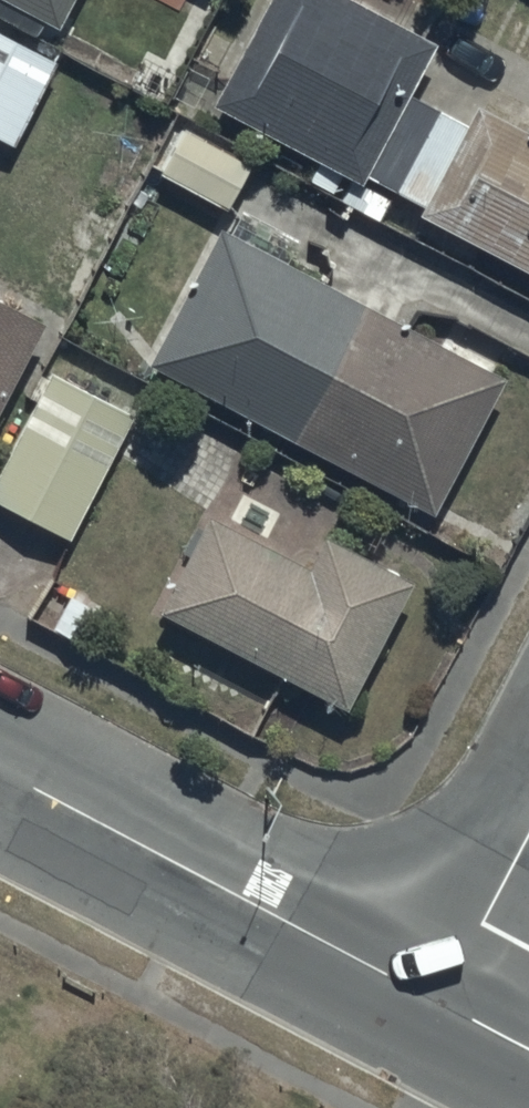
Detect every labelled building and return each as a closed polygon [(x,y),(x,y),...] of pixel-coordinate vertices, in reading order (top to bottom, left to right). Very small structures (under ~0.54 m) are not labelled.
[(53,29),(67,0),(0,0),(0,4),(53,29)] [(351,0),(262,0),(210,107),(359,180),(361,177),(417,204),(413,212),(528,268),(528,132),(470,102),(462,118),(408,92),(433,40),(351,0)] [(0,29),(0,130),(9,134),(51,57),(0,29)] [(179,127),(157,170),(222,203),(243,161),(179,127)] [(219,223),(145,360),(429,513),(500,381),(278,261),(293,234),(241,206),(229,229),(219,223)] [(41,321),(0,300),(0,398),(41,321)] [(50,370),(0,462),(0,502),(68,540),(135,417),(50,370)] [(206,514),(156,606),(341,707),(410,581),(323,534),(305,568),(206,514)]
